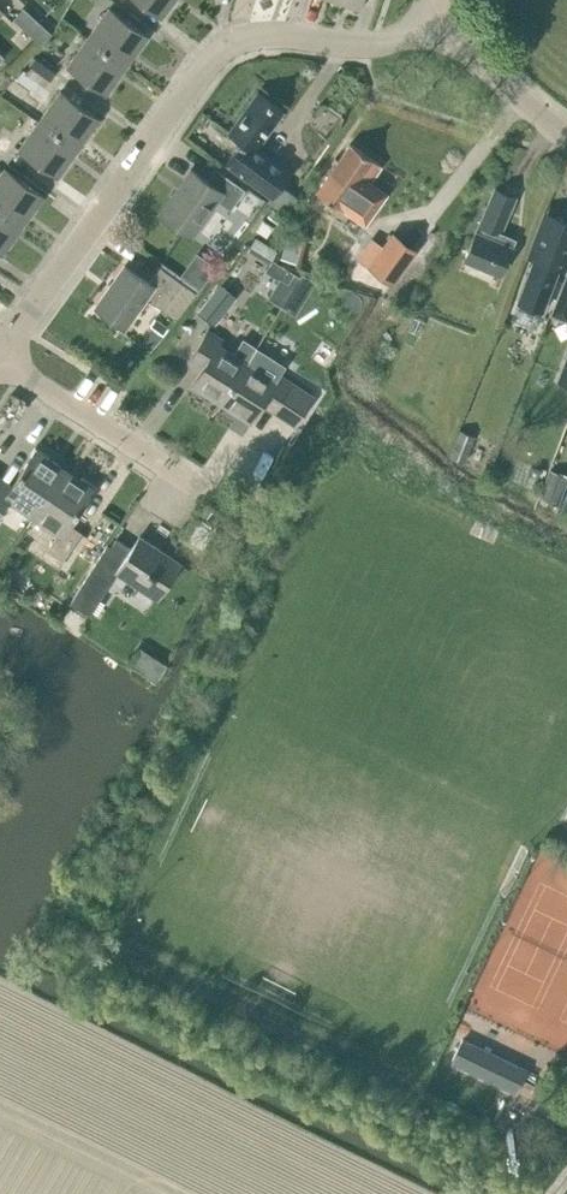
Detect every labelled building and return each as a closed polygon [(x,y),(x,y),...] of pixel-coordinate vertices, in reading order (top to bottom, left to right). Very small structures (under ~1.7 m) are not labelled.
[(172,0),(137,0),(160,17),(172,0)] [(358,9),(361,0),(332,0),(358,9)] [(39,43),(50,32),(22,6),(12,18),(39,43)] [(86,36),(125,65),(146,36),(107,8),(86,36)] [(104,94),(125,65),(86,36),(65,65),(104,94)] [(43,87),(54,72),(34,57),(24,72),(43,87)] [(38,119),(77,147),(98,118),(59,90),(38,119)] [(284,214),(297,196),(280,183),(289,170),(256,147),(282,110),(256,92),(228,131),(241,141),(225,163),(270,196),(266,201),(284,214)] [(56,176),(77,147),(38,119),(17,148),(56,176)] [(11,141),(2,134),(0,136),(0,151),(3,153),(11,141)] [(368,182),(380,165),(349,142),(315,191),(346,212),(347,211),(364,222),(385,193),(368,182)] [(21,225),(42,196),(3,168),(0,172),(0,210),(21,225)] [(244,189),(214,168),(206,180),(190,168),(158,213),(189,236),(216,199),(229,209),(244,189)] [(498,274),(511,246),(510,246),(513,239),(499,232),(515,197),(493,187),(462,258),(498,274)] [(21,225),(0,210),(0,254),(21,225)] [(566,261),(566,221),(548,213),(515,301),(540,311),(558,268),(563,270),(566,261)] [(266,235),(272,225),(262,218),(256,228),(266,235)] [(295,261),(302,238),(287,234),(280,257),(295,261)] [(371,266),(393,283),(417,252),(395,235),(371,266)] [(199,287),(215,266),(203,257),(187,278),(199,287)] [(148,282),(123,264),(94,306),(124,327),(145,297),(175,318),(196,292),(159,266),(148,282)] [(557,296),(566,300),(566,270),(557,296)] [(281,306),(299,276),(293,272),(287,282),(279,277),(267,297),(281,306)] [(218,281),(196,310),(214,324),(236,296),(218,281)] [(162,334),(168,326),(154,317),(149,324),(162,334)] [(245,362),(246,362),(257,345),(242,336),(232,353),(217,344),(221,338),(207,330),(189,358),(202,366),(191,384),(220,402),(245,362)] [(555,381),(566,385),(566,349),(555,381)] [(273,379),(246,362),(245,362),(220,402),(249,420),(260,403),(273,411),(291,382),(277,373),(273,379)] [(464,461),(475,435),(458,428),(447,454),(464,461)] [(11,485),(0,478),(0,510),(7,500),(31,516),(63,468),(35,449),(11,485)] [(566,481),(566,475),(550,467),(538,495),(557,503),(566,481)] [(63,468),(31,516),(56,533),(46,548),(61,559),(80,531),(68,523),(92,487),(63,468)] [(88,612),(116,571),(156,597),(179,561),(139,535),(131,547),(115,537),(110,545),(106,543),(69,599),(88,612)] [(128,663),(139,670),(147,657),(136,651),(128,663)] [(452,1062),(515,1091),(525,1070),(463,1040),(452,1062)]
